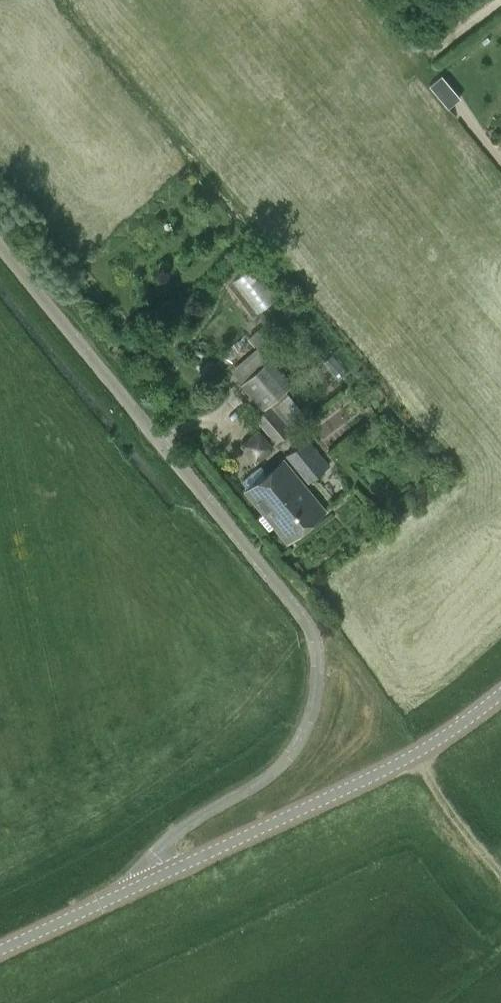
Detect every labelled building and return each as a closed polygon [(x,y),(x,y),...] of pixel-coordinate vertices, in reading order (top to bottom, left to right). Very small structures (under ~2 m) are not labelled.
[(443,74),(430,85),(449,108),(462,97),(443,74)] [(250,266),(235,281),(262,310),(278,296),(250,266)] [(274,350),(256,329),(247,336),(266,357),(274,350)] [(268,361),(242,383),(239,385),(262,411),(253,418),(275,444),(307,417),(285,391),(290,386),(268,361)] [(307,482),(327,466),(305,439),(285,456),(307,482)] [(268,530),(273,526),(286,542),(324,511),(283,461),(244,492),(263,515),(258,519),(268,530)]
